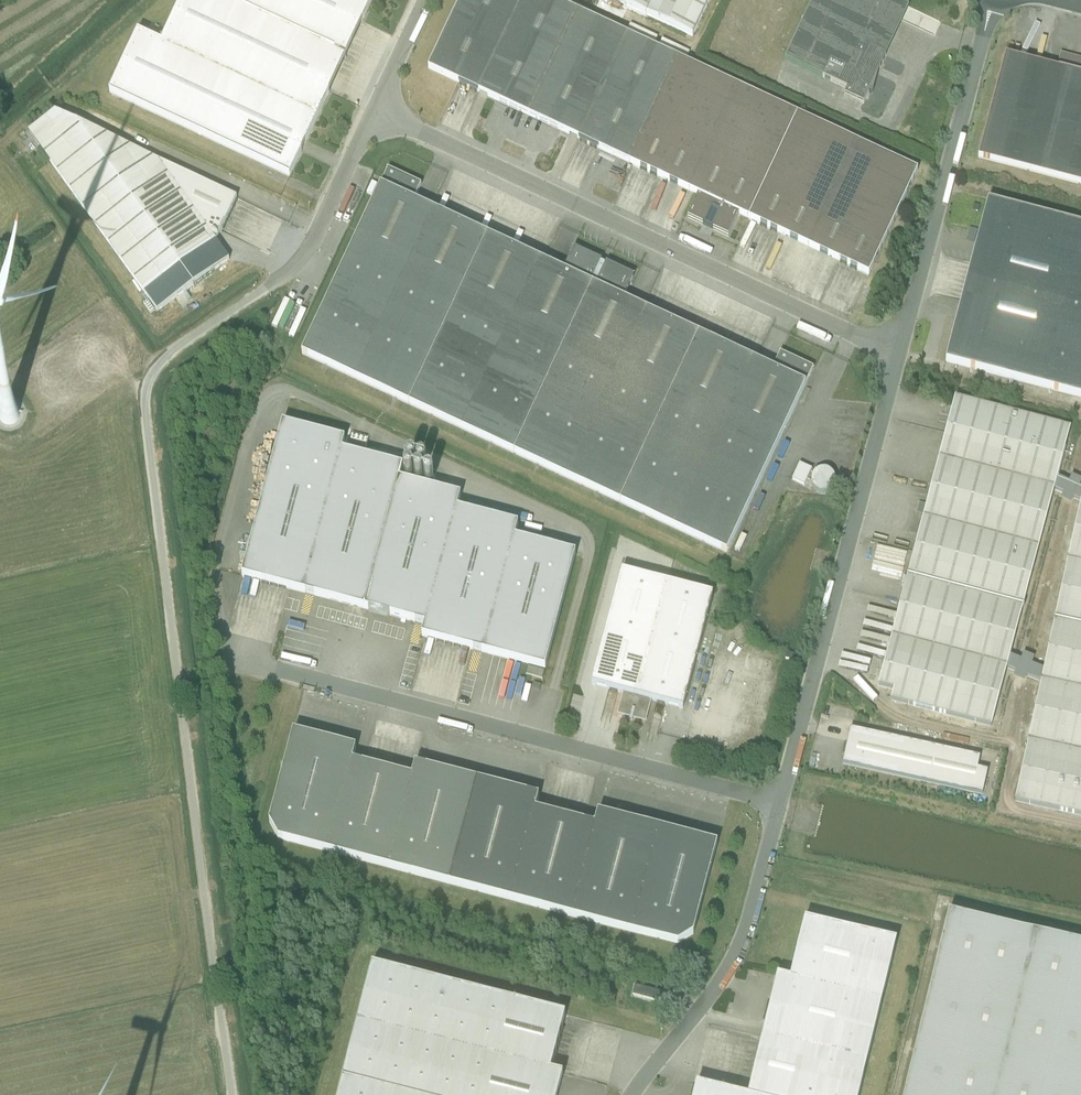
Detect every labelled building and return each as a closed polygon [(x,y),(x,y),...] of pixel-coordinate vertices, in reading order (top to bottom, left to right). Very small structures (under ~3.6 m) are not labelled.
[(377,0),(183,0),(162,44),(139,33),(110,93),(292,179),(377,0)] [(871,275),(919,172),(552,0),(460,0),(428,69),(699,196),(688,220),(728,238),(739,213),(871,275)] [(694,37),(711,0),(614,0),(694,37)] [(785,60),(847,88),(844,95),(862,104),(907,8),(899,4),(901,0),(813,0),(785,60)] [(979,159),(1080,186),(1080,75),(1006,56),(979,159)] [(30,134),(157,314),(231,262),(217,244),(239,200),(58,113),(30,134)] [(574,250),(564,272),(414,201),(421,185),(388,170),(302,354),(727,553),(813,369),(780,354),(773,370),(623,299),(633,277),(574,250)] [(992,202),(950,362),(1080,396),(1080,226),(992,202)] [(1074,434),(958,403),(882,690),(897,694),(894,705),(995,731),(1074,434)] [(9,432),(26,425),(18,404),(1,411),(9,432)] [(428,639),(548,669),(576,554),(519,540),(522,528),(459,513),(463,497),(403,483),(406,469),(345,455),(348,442),(286,427),(248,582),(431,627),(428,639)] [(803,466),(796,483),(810,488),(817,472),(803,466)] [(816,495),(840,496),(841,474),(817,473),(816,495)] [(1071,562),(1080,564),(1080,518),(1071,562)] [(1058,623),(1080,628),(1080,564),(1071,562),(1058,623)] [(687,712),(714,596),(621,574),(594,687),(627,695),(620,724),(649,730),(655,705),(687,712)] [(1045,683),(1080,691),(1080,628),(1058,623),(1045,683)] [(1032,744),(1080,755),(1080,691),(1045,683),(1032,744)] [(848,728),(840,764),(982,795),(987,771),(975,768),(978,757),(848,728)] [(531,810),(535,797),(411,765),(408,777),(349,762),(353,748),(289,731),(265,823),(271,835),(277,838),(674,944),(691,934),(713,844),(595,813),(592,826),(531,810)] [(1019,805),(1080,818),(1080,755),(1032,744),(1019,805)] [(947,915),(903,1094),(1080,1094),(1080,947),(947,915)] [(896,943),(806,921),(790,984),(779,981),(751,1094),(859,1094),(896,943)] [(371,967),(337,1094),(555,1094),(560,1074),(549,1071),(563,1017),(371,967)] [(636,996),(662,1002),(664,998),(665,993),(638,986),(636,996)]
